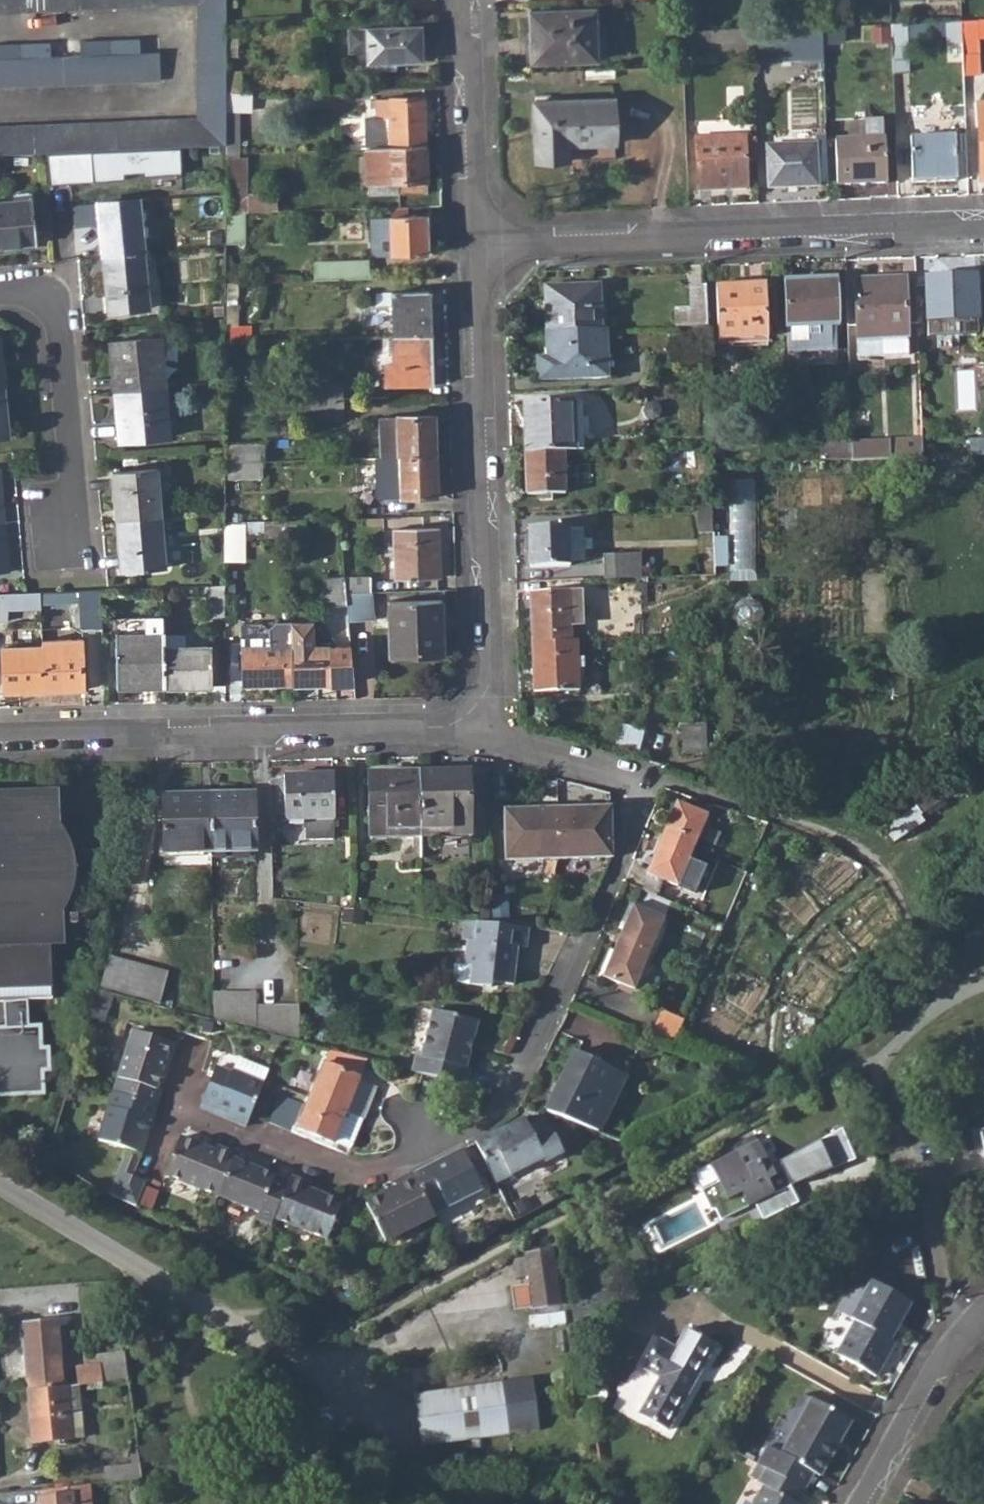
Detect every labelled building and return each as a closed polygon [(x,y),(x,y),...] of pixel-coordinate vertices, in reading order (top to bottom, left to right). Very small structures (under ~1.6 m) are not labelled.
[(223,145),(223,116),(223,92),(223,79),(224,0),(0,0),(0,10),(195,3),(194,119),(0,127),(0,153),(223,145)] [(529,14),(530,65),(594,62),(593,12),(529,14)] [(979,74),(979,40),(983,40),(983,22),(963,23),(964,45),(965,74),(979,74)] [(947,46),(964,45),(963,23),(947,24),(947,46)] [(348,52),(354,52),(366,52),(366,63),(394,63),(423,61),(421,25),(348,31),(348,52)] [(892,26),(894,62),(911,61),(909,25),(892,26)] [(752,52),(753,67),(823,64),(822,29),(752,30),(752,52)] [(683,54),(752,52),(752,30),(681,33),(683,54)] [(159,79),(158,52),(0,59),(0,87),(159,79)] [(355,63),(366,63),(366,52),(354,52),(355,63)] [(239,79),(223,79),(223,92),(239,91),(239,79)] [(237,151),(238,108),(244,108),(244,92),(239,91),(223,92),(223,116),(223,145),(223,151),(237,151)] [(375,108),(374,119),(387,118),(389,148),(424,147),(423,98),(367,100),(367,108),(375,108)] [(531,104),(532,163),(611,161),(610,101),(531,104)] [(374,119),(377,148),(389,148),(387,118),(374,119)] [(697,138),(699,192),(748,190),(747,162),(758,162),(757,140),(746,140),(746,136),(697,138)] [(912,138),(914,183),(958,181),(956,137),(912,138)] [(838,142),(840,186),(889,183),(887,140),(838,142)] [(769,147),(770,189),(818,186),(816,145),(769,147)] [(395,179),(396,194),(425,193),(424,147),(389,148),(377,148),(363,148),(364,179),(395,179)] [(225,156),(225,211),(243,211),(274,210),(274,194),(244,194),(244,156),(225,156)] [(364,194),(396,194),(395,179),(364,179),(364,194)] [(14,192),(15,198),(41,197),(41,189),(14,192)] [(41,197),(15,198),(0,199),(0,250),(36,247),(36,243),(51,242),(47,196),(41,197)] [(101,203),(105,259),(141,255),(136,200),(101,203)] [(223,212),(223,241),(243,241),(243,211),(225,211),(223,212)] [(390,217),(390,254),(427,253),(426,216),(390,217)] [(390,254),(390,217),(377,217),(377,255),(390,254)] [(100,259),(105,314),(146,311),(141,255),(105,259),(100,259)] [(332,262),(332,279),(366,278),(365,261),(332,262)] [(926,278),(927,338),(977,336),(973,277),(926,278)] [(855,281),(856,340),(906,339),(903,279),(855,281)] [(784,284),(785,329),(835,327),(833,282),(784,284)] [(715,287),(717,342),(764,340),(762,285),(715,287)] [(673,311),(675,328),(705,327),(703,287),(687,288),(687,310),(673,311)] [(543,332),(598,331),(596,288),(541,290),(543,332)] [(390,307),(391,337),(429,336),(428,291),(373,293),(374,307),(390,307)] [(534,358),(535,380),(604,378),(602,331),(598,331),(543,332),(544,358),(534,358)] [(429,336),(391,337),(391,366),(382,366),(382,388),(431,386),(429,336)] [(978,354),(977,336),(927,338),(929,356),(978,354)] [(380,338),(382,366),(391,366),(391,337),(380,338)] [(115,360),(119,393),(163,389),(158,339),(109,344),(111,360),(115,360)] [(858,355),(907,353),(906,339),(856,340),(858,355)] [(307,385),(308,399),(339,399),(338,385),(307,385)] [(9,439),(5,389),(0,390),(0,440),(9,439)] [(116,418),(119,443),(168,438),(163,389),(119,393),(122,418),(116,418)] [(295,400),(295,419),(340,418),(339,399),(308,399),(295,400)] [(521,404),(523,455),(563,453),(575,452),(572,402),(521,404)] [(375,417),(376,459),(396,458),(433,458),(432,416),(375,417)] [(970,457),(983,456),(983,440),(969,441),(970,457)] [(889,442),(890,460),(921,459),(920,441),(889,442)] [(223,444),(223,463),(256,462),(260,462),(259,443),(223,444)] [(849,445),(850,461),(875,461),(875,444),(849,445)] [(818,447),(818,462),(850,461),(849,445),(818,447)] [(523,455),(525,495),(565,494),(563,453),(523,455)] [(929,458),(930,472),(970,471),(970,457),(929,458)] [(433,458),(396,458),(376,459),(371,459),(373,499),(434,497),(433,458)] [(257,479),(256,462),(223,463),(223,479),(257,479)] [(112,474),(117,523),(162,520),(156,470),(112,474)] [(695,507),(697,533),(711,533),(710,506),(695,507)] [(117,523),(122,577),(167,573),(162,520),(117,523)] [(222,584),(222,608),(235,608),(235,538),(262,538),(265,542),(286,541),(286,520),(223,521),(222,584)] [(9,575),(5,526),(0,526),(0,576),(9,575)] [(527,529),(528,568),(567,567),(567,560),(566,530),(566,527),(527,529)] [(391,530),(393,578),(437,577),(435,528),(391,530)] [(566,530),(567,560),(581,560),(579,530),(566,530)] [(600,559),(600,580),(636,579),(635,557),(600,559)] [(335,581),(335,593),(367,592),(367,580),(335,581)] [(317,581),(317,609),(336,609),(335,593),(335,581),(317,581)] [(205,614),(222,614),(222,608),(222,584),(204,585),(205,614)] [(77,607),(78,634),(97,633),(96,590),(37,593),(37,608),(77,607)] [(342,608),(343,622),(368,621),(367,592),(335,593),(336,609),(342,608)] [(37,608),(37,593),(0,595),(0,608),(37,608)] [(530,595),(531,643),(569,642),(568,627),(580,627),(579,593),(530,595)] [(762,608),(759,604),(754,601),(749,599),(744,599),(740,601),(736,604),(733,609),(732,613),(732,618),(734,623),(737,627),(742,630),(747,631),(753,630),(758,628),(761,624),(763,619),(764,613),(762,608)] [(385,606),(386,659),(438,658),(437,605),(385,606)] [(112,636),(113,691),(161,691),(160,650),(160,635),(160,617),(142,617),(142,635),(112,636)] [(289,687),(337,686),(337,649),(326,650),(311,650),(310,627),(288,628),(288,648),(289,687)] [(161,691),(208,689),(207,650),(181,650),(181,634),(160,635),(160,650),(161,691)] [(289,687),(288,648),(263,648),(263,638),(238,638),(239,688),(289,687)] [(531,643),(532,694),(576,692),(575,642),(569,642),(531,643)] [(38,648),(39,694),(79,692),(78,643),(38,644),(38,648)] [(39,694),(38,648),(0,649),(0,695),(39,694)] [(346,649),(337,649),(337,686),(349,685),(346,649)] [(679,726),(680,755),(706,754),(704,725),(679,726)] [(975,778),(966,765),(911,801),(917,810),(914,808),(884,829),(892,840),(893,842),(923,822),(919,816),(975,778)] [(418,772),(420,838),(471,837),(468,771),(418,772)] [(368,774),(371,840),(420,838),(418,772),(368,774)] [(284,775),(285,821),(335,819),(335,774),(284,775)] [(209,795),(211,851),(256,851),(254,794),(209,795)] [(163,796),(164,853),(211,851),(209,795),(163,796)] [(48,941),(55,941),(54,903),(62,902),(66,868),(59,839),(52,839),(51,801),(0,802),(0,1003),(0,1002),(8,1000),(27,999),(50,997),(48,941)] [(648,871),(678,883),(707,814),(676,802),(648,871)] [(555,807),(557,858),(613,856),(611,806),(555,807)] [(506,808),(507,859),(557,858),(555,807),(506,808)] [(604,976),(633,987),(663,917),(634,905),(604,976)] [(469,983),(492,985),(492,980),(514,982),(516,961),(512,960),(513,944),(526,945),(528,924),(475,919),(474,939),(466,938),(464,963),(471,963),(469,983)] [(102,989),(160,1004),(168,974),(110,960),(102,989)] [(471,963),(464,963),(453,962),(452,977),(456,982),(469,983),(471,963)] [(106,1018),(113,995),(98,991),(91,1014),(106,1018)] [(257,993),(215,994),(215,1017),(301,1037),(300,1003),(257,1004),(257,993)] [(0,1002),(7,1028),(0,1028),(0,1099),(44,1095),(42,1071),(52,1072),(50,1046),(41,1048),(40,1024),(27,1023),(27,999),(8,1000),(0,1002)] [(463,1064),(474,1017),(432,1007),(421,1054),(415,1053),(412,1069),(464,1082),(468,1065),(463,1064)] [(673,1045),(684,1020),(666,1013),(656,1038),(673,1045)] [(106,1018),(91,1014),(89,1021),(104,1025),(106,1018)] [(159,1089),(162,1078),(168,1080),(174,1059),(178,1044),(134,1032),(116,1095),(160,1108),(164,1091),(159,1089)] [(335,1141),(351,1147),(362,1118),(346,1113),(359,1079),(367,1058),(331,1049),(308,1109),(303,1107),(305,1101),(283,1092),(272,1121),(333,1146),(335,1141)] [(550,1111),(602,1131),(628,1072),(578,1050),(550,1111)] [(224,1119),(246,1127),(252,1114),(268,1072),(237,1060),(231,1075),(215,1068),(200,1105),(225,1115),(224,1119)] [(164,1091),(168,1080),(162,1078),(159,1089),(164,1091)] [(362,1118),(375,1085),(359,1079),(346,1113),(362,1118)] [(146,1155),(152,1134),(146,1133),(149,1121),(155,1123),(160,1108),(116,1095),(103,1142),(146,1155)] [(500,1185),(549,1161),(551,1165),(570,1155),(556,1129),(549,1133),(546,1127),(536,1132),(530,1118),(479,1144),(500,1185)] [(152,1134),(155,1123),(149,1121),(146,1133),(152,1134)] [(168,1175),(223,1195),(239,1153),(219,1146),(217,1150),(182,1137),(168,1175)] [(757,1137),(705,1161),(714,1180),(701,1187),(717,1221),(756,1202),(765,1221),(799,1205),(792,1191),(831,1173),(819,1148),(773,1170),(757,1137)] [(135,1173),(142,1156),(127,1150),(111,1192),(140,1203),(150,1178),(135,1173)] [(417,1174),(437,1215),(487,1191),(467,1150),(417,1174)] [(278,1217),(290,1187),(276,1182),(279,1174),(264,1169),(267,1163),(239,1153),(223,1195),(261,1209),(258,1217),(276,1224),(278,1217)] [(293,1180),(279,1174),(276,1182),(290,1187),(293,1180)] [(370,1202),(389,1240),(438,1217),(437,1215),(417,1174),(398,1184),(400,1188),(370,1202)] [(290,1187),(278,1217),(331,1237),(345,1200),(311,1188),(313,1183),(294,1176),(293,1180),(290,1187)] [(526,1252),(515,1254),(519,1282),(531,1280),(526,1252)] [(535,1291),(515,1295),(518,1314),(563,1307),(554,1255),(529,1259),(535,1291)] [(875,1282),(872,1289),(866,1298),(852,1291),(841,1312),(858,1321),(840,1356),(880,1378),(898,1344),(895,1341),(915,1304),(875,1282)] [(857,1282),(852,1291),(866,1298),(872,1289),(857,1282)] [(616,1284),(570,1302),(573,1317),(622,1298),(616,1284)] [(27,1388),(58,1385),(51,1317),(21,1320),(27,1388)] [(672,1431),(701,1379),(695,1376),(701,1366),(707,1369),(719,1347),(689,1330),(678,1350),(663,1342),(647,1371),(662,1379),(642,1414),(672,1431)] [(99,1364),(100,1381),(127,1378),(124,1362),(99,1364)] [(701,1379),(707,1369),(701,1366),(695,1376),(701,1379)] [(79,1383),(67,1384),(72,1435),(84,1434),(79,1383)] [(535,1383),(426,1399),(433,1442),(542,1426),(535,1383)] [(32,1439),(72,1435),(67,1384),(58,1385),(27,1388),(32,1439)] [(770,1470),(808,1492),(817,1476),(823,1479),(855,1423),(806,1396),(775,1450),(771,1448),(762,1466),(770,1470)] [(421,1444),(433,1442),(426,1399),(415,1400),(421,1444)] [(102,1466),(104,1482),(141,1478),(138,1453),(130,1454),(131,1462),(102,1466)] [(808,1492),(770,1470),(761,1484),(768,1487),(758,1503),(802,1503),(808,1492)] [(42,1487),(42,1494),(38,1494),(39,1503),(91,1503),(89,1483),(42,1487)]
